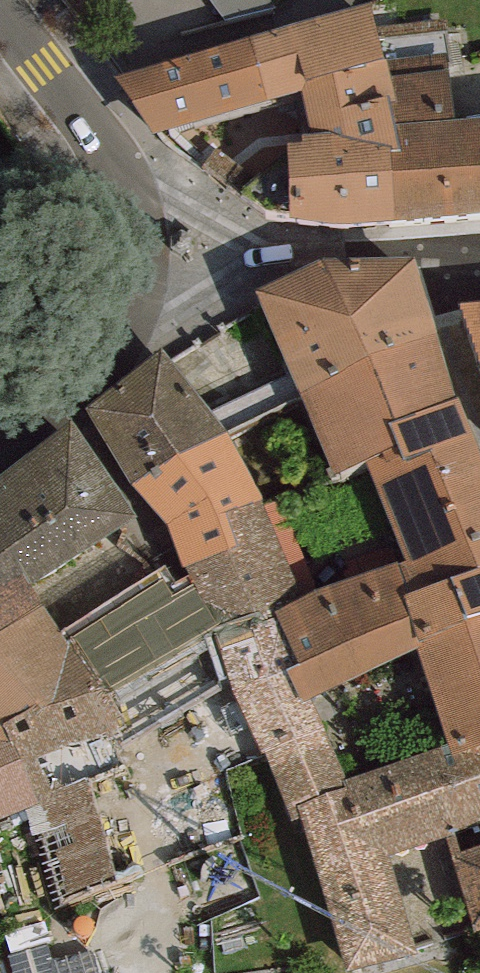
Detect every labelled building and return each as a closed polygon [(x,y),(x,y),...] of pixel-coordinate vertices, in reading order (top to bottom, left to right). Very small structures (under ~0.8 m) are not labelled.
[(225,23),(276,6),(271,0),(208,0),(225,23)] [(377,26),(371,4),(250,38),(266,100),(301,91),(310,135),(302,135),(301,144),(289,144),(291,216),(344,224),(394,221),(390,151),(400,149),(389,104),(396,102),(386,59),(377,26)] [(455,119),(439,21),(377,26),(386,59),(396,102),(389,104),(400,149),(390,151),(394,221),(479,213),(479,117),(455,119)] [(266,100),(250,38),(115,77),(152,135),(266,100)] [(438,334),(414,258),(324,257),(258,290),(265,306),(300,392),(370,354),(438,334)] [(461,303),(479,361),(479,301),(461,303)] [(133,484),(179,455),(228,432),(300,392),(265,306),(175,363),(163,347),(86,409),(133,484)] [(391,423),(456,397),(438,334),(370,354),(300,392),(336,474),(367,460),(399,445),(391,423)] [(479,617),(479,455),(456,397),(391,423),(399,445),(367,460),(406,559),(399,563),(409,593),(404,594),(419,638),(479,617)] [(136,516),(72,419),(15,464),(75,556),(136,516)] [(262,499),(228,432),(179,455),(133,484),(170,524),(183,564),(236,546),(225,513),(262,499)] [(75,556),(15,464),(0,476),(0,575),(7,584),(21,574),(30,588),(75,556)] [(301,597),(262,499),(225,513),(236,546),(183,564),(189,575),(218,626),(260,610),(264,615),(276,612),(301,597)] [(409,593),(399,563),(315,589),(301,597),(276,612),(301,663),(288,669),(305,702),(311,699),(417,648),(421,646),(419,638),(404,594),(409,593)] [(73,638),(110,693),(213,629),(218,626),(189,575),(176,582),(165,566),(62,632),(69,641),(73,638)] [(42,605),(30,588),(21,574),(7,584),(0,575),(0,631),(42,605)] [(118,880),(91,780),(133,762),(119,730),(128,724),(110,693),(73,638),(69,641),(62,632),(42,605),(0,631),(0,741),(13,741),(39,802),(68,897),(118,880)] [(221,648),(232,688),(262,754),(266,752),(325,729),(311,699),(305,702),(288,669),(301,663),(276,612),(264,615),(260,610),(218,626),(213,629),(221,648)] [(453,755),(479,748),(479,617),(419,638),(421,646),(417,648),(449,744),(453,755)] [(374,858),(345,779),(325,729),(266,752),(292,820),(301,817),(348,970),(419,953),(388,855),(374,858)] [(13,741),(0,741),(0,820),(39,802),(13,741)] [(388,855),(449,838),(479,824),(479,748),(453,755),(449,744),(345,779),(374,858),(388,855)] [(455,853),(478,932),(479,931),(479,844),(455,853)]
